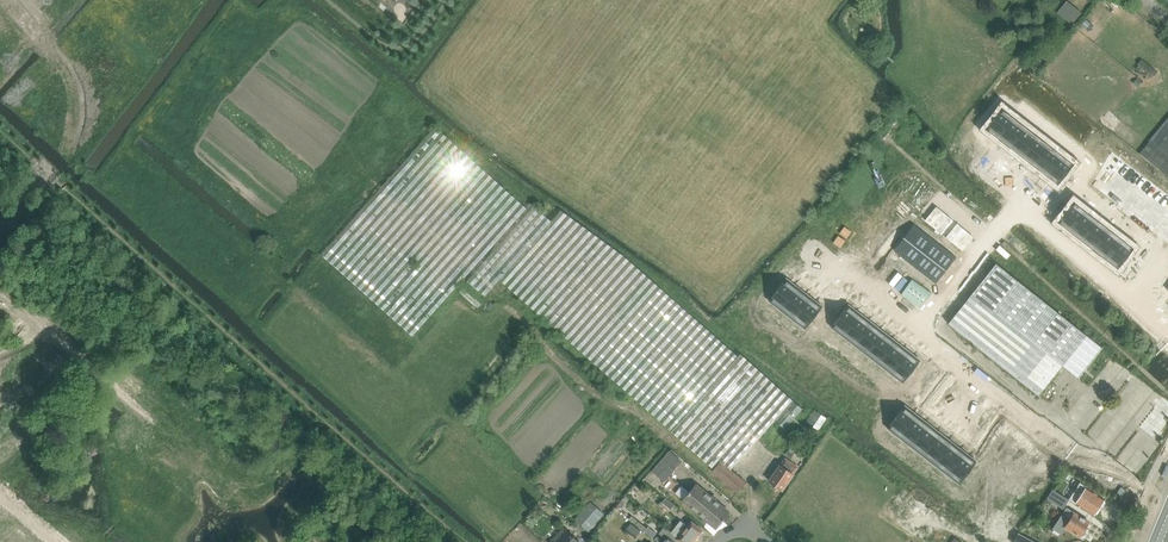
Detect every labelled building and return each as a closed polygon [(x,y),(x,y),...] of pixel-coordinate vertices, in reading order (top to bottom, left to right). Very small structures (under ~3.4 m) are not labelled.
[(1056,13),(1071,25),(1081,13),(1066,1),(1056,13)] [(1086,20),(1081,25),(1086,29),(1090,23),(1086,20)] [(1142,60),(1139,64),(1150,73),(1154,69),(1142,60)] [(1003,107),(985,129),(986,130),(987,129),(998,138),(1014,117),(1003,108),(1003,107)] [(1014,117),(998,138),(1010,147),(1026,127),(1014,117)] [(1150,141),(1158,148),(1167,135),(1167,118),(1150,141)] [(436,127),(322,254),(413,336),(465,277),(527,208),(436,127)] [(1026,127),(1010,147),(1022,156),(1038,136),(1026,127)] [(1139,154),(1166,175),(1167,177),(1167,158),(1166,157),(1167,155),(1167,135),(1158,148),(1150,141),(1139,154)] [(1038,136),(1022,156),(1034,166),(1050,145),(1038,136)] [(1050,145),(1034,166),(1046,175),(1062,155),(1050,145)] [(1062,155),(1046,175),(1058,184),(1057,185),(1075,163),(1074,162),(1073,164),(1062,155)] [(1068,209),(1057,223),(1058,223),(1058,222),(1070,231),(1086,211),(1074,202),(1075,201),(1075,200),(1068,209)] [(527,208),(465,277),(485,296),(500,280),(552,221),(531,202),(527,208)] [(552,221),(500,280),(519,296),(541,316),(606,373),(671,431),(738,356),(717,337),(688,312),(624,255),(588,229),(562,210),(552,221)] [(1086,211),(1070,231),(1082,240),(1098,220),(1086,211)] [(1098,220),(1082,240),(1094,250),(1110,229),(1098,220)] [(915,224),(894,251),(902,257),(923,231),(915,224)] [(1110,229),(1094,250),(1106,259),(1122,239),(1110,229)] [(922,230),(901,256),(936,283),(956,257),(922,230)] [(1122,239),(1106,259),(1118,268),(1117,269),(1117,270),(1135,247),(1134,247),(1133,248),(1122,239)] [(997,262),(949,323),(1013,375),(1039,395),(1063,365),(1087,335),(1087,334),(997,262)] [(786,278),(769,301),(770,300),(782,309),(798,289),(786,280),(787,278),(786,278)] [(798,289),(782,309),(794,318),(810,298),(798,289)] [(810,298),(794,318),(806,327),(805,328),(805,329),(817,314),(818,313),(822,308),(822,307),(823,306),(822,306),(821,307),(810,298)] [(848,304),(831,327),(832,327),(832,326),(844,335),(860,315),(848,306),(849,305),(848,304)] [(860,315),(844,335),(856,344),(872,324),(860,315)] [(872,324),(856,344),(868,354),(884,333),(872,324)] [(884,333),(868,354),(880,363),(896,343),(884,333)] [(1087,335),(1063,365),(1078,377),(1089,363),(1102,347),(1101,346),(1087,335)] [(896,343),(880,363),(892,372),(908,352),(896,343)] [(908,352),(892,372),(903,381),(902,382),(903,383),(904,382),(904,381),(921,360),(920,360),(919,361),(908,352)] [(683,418),(671,431),(715,469),(713,471),(738,492),(747,482),(730,469),(774,419),(785,428),(803,408),(792,399),(741,353),(738,356),(683,418)] [(905,405),(887,428),(888,428),(889,427),(900,436),(916,416),(905,407),(905,406),(905,405)] [(827,418),(815,409),(802,427),(808,431),(815,436),(827,418)] [(918,415),(902,435),(913,445),(929,425),(918,415)] [(929,425),(913,445),(925,454),(941,434),(929,425)] [(808,431),(802,427),(802,426),(795,436),(802,440),(808,431)] [(941,434),(925,454),(937,463),(953,443),(941,434)] [(791,458),(801,443),(796,439),(785,454),(791,458)] [(953,443),(937,463),(949,473),(965,453),(953,443)] [(965,453),(949,473),(960,482),(976,462),(965,453)] [(782,491),(793,475),(798,468),(784,459),(769,482),(782,491)] [(658,478),(668,466),(662,460),(651,473),(658,478)] [(668,466),(658,478),(664,483),(675,471),(668,466)] [(1080,484),(1069,499),(1071,500),(1094,516),(1094,515),(1098,514),(1101,510),(1101,506),(1104,500),(1097,495),(1080,484)] [(696,485),(690,492),(706,506),(705,507),(724,522),(731,514),(696,485)] [(681,487),(676,493),(684,500),(683,501),(718,529),(724,522),(705,507),(706,506),(690,492),(682,486),(681,487)] [(1121,487),(1117,493),(1121,496),(1125,490),(1121,487)] [(1052,490),(1047,499),(1063,509),(1068,500),(1052,490)] [(669,511),(674,505),(665,498),(660,504),(669,511)] [(590,501),(574,519),(589,532),(605,514),(590,501)] [(1091,523),(1067,509),(1054,531),(1061,535),(1065,527),(1081,537),(1080,537),(1081,538),(1083,536),(1086,534),(1086,530),(1091,523)] [(647,527),(632,515),(629,519),(653,537),(657,533),(648,526),(647,527)] [(682,541),(694,541),(697,538),(699,540),(704,533),(692,522),(687,528),(681,522),(672,532),(664,527),(682,541)] [(641,530),(631,523),(626,530),(636,537),(641,530)] [(563,527),(550,541),(580,541),(563,527)] [(664,527),(659,533),(666,539),(664,541),(682,541),(664,527)]
